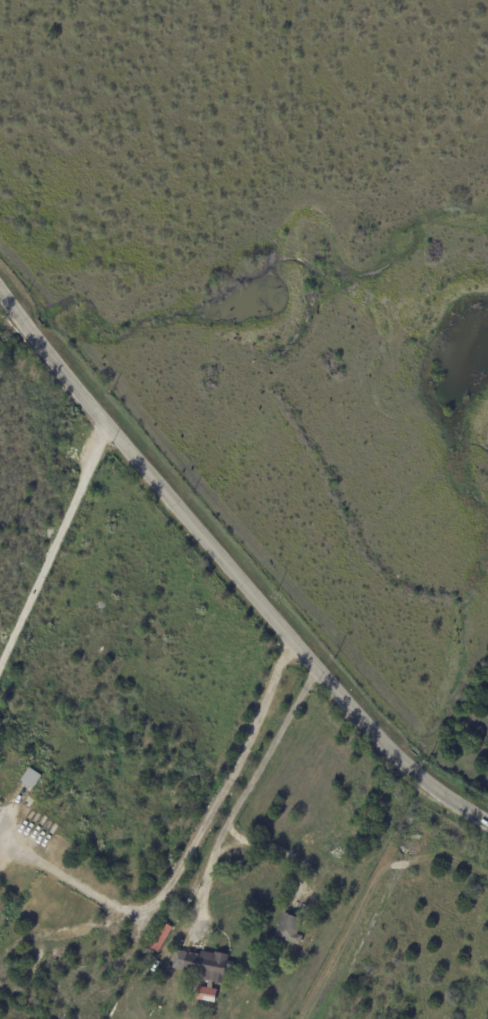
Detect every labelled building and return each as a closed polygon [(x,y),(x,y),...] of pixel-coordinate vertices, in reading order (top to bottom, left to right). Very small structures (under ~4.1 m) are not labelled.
[(6,765),(1,763),(4,757),(9,759),(6,765)] [(6,766),(11,758),(15,760),(11,768),(6,766)] [(23,758),(44,770),(41,774),(20,762),(23,758)] [(32,788),(31,790),(19,781),(28,768),(40,777),(32,788)] [(285,914),(287,915),(287,916),(301,921),(296,935),(302,937),(299,947),(274,938),(282,913),(285,914)] [(147,948),(161,923),(172,929),(157,954),(147,948)] [(185,953),(199,955),(200,952),(214,954),(214,953),(227,956),(222,985),(211,983),(210,989),(216,990),(214,1004),(195,1001),(197,987),(206,989),(207,982),(198,981),(199,974),(172,969),(175,951),(185,953)]
